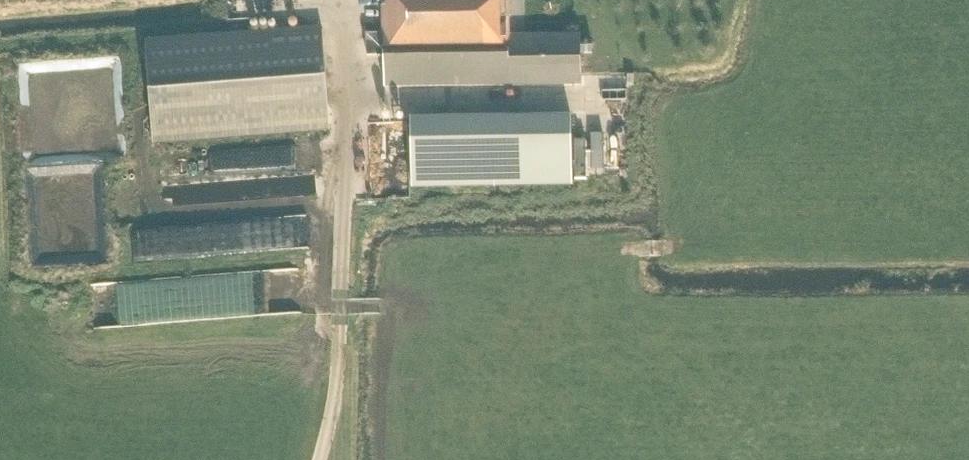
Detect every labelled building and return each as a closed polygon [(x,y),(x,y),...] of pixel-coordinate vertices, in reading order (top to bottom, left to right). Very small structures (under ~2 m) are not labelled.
[(583,85),(582,35),(509,36),(508,0),(511,0),(387,0),(387,7),(384,7),(384,34),(366,34),(368,56),(385,56),(386,88),(583,85)] [(330,132),(322,27),(145,41),(153,146),(330,132)] [(571,128),(571,117),(410,120),(411,189),(572,187),(571,141),(571,128)] [(582,128),(571,128),(571,141),(582,140),(582,128)] [(603,155),(574,156),(574,179),(604,178),(603,155)]
